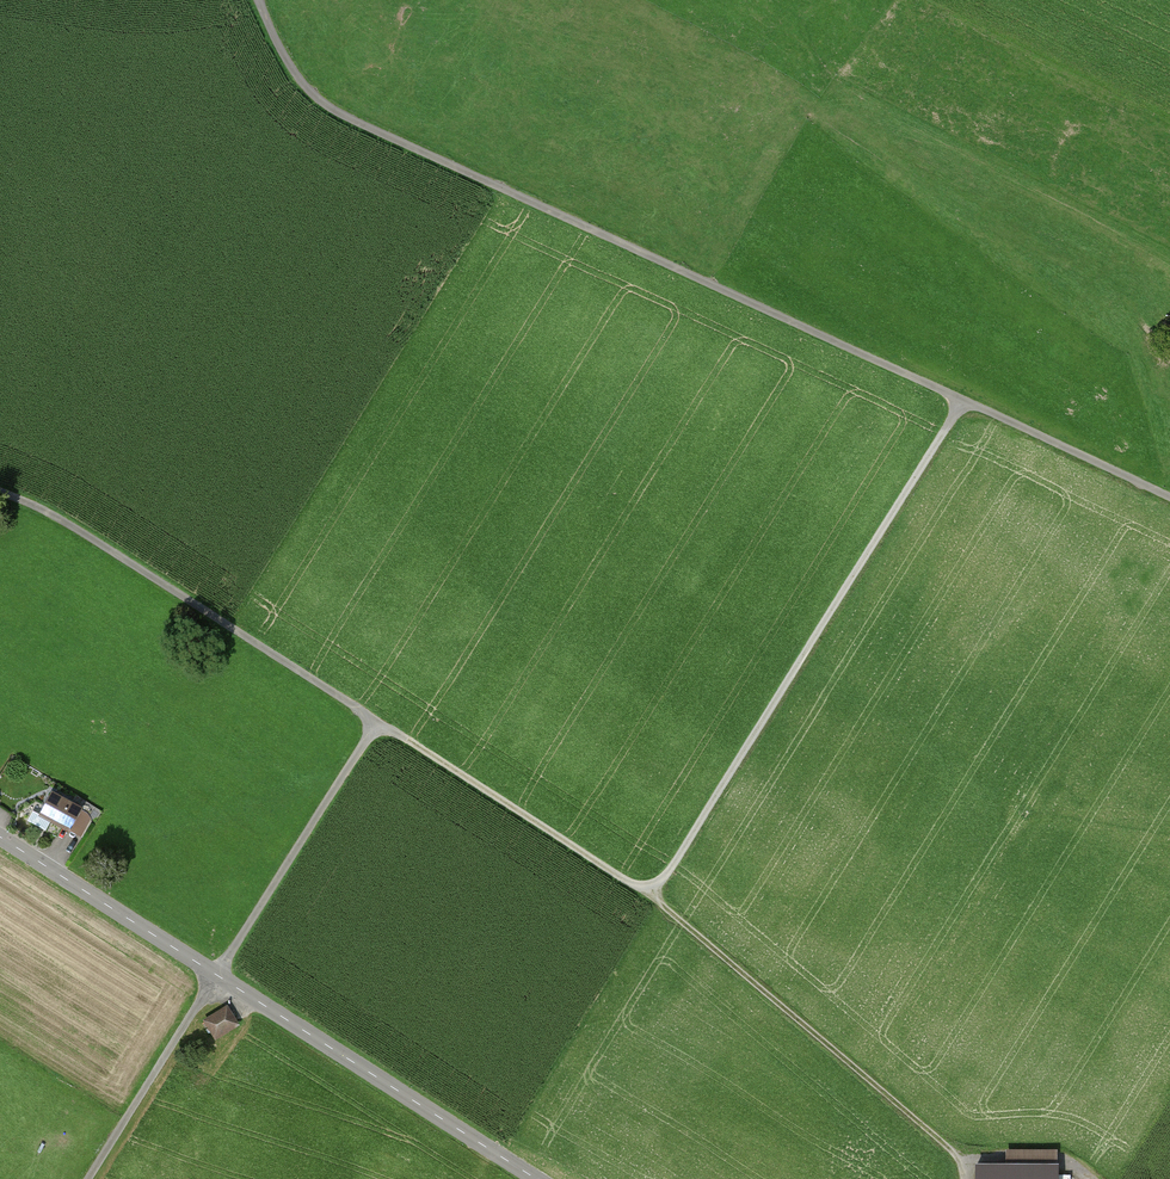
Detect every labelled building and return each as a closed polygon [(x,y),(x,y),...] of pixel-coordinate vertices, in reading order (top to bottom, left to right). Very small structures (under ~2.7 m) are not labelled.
[(87,810),(55,792),(36,826),(49,833),(54,825),(73,835),(87,810)] [(227,1005),(205,1019),(216,1036),(237,1023),(227,1005)] [(978,1163),(978,1178),(1062,1178),(1061,1151),(1008,1151),(1008,1163),(978,1163)]
